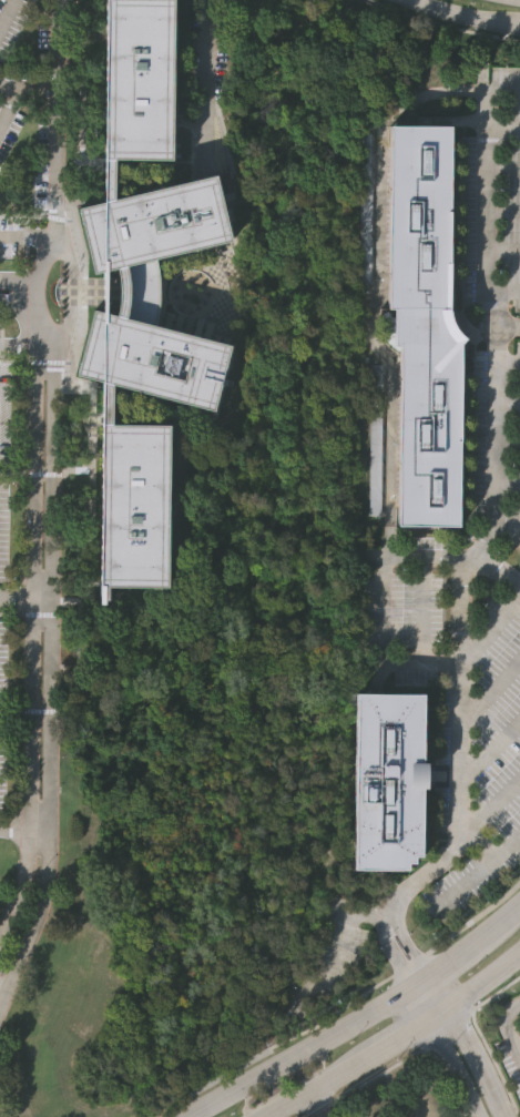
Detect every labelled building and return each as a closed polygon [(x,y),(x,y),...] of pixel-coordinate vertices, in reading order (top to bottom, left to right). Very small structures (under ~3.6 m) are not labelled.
[(104,200),(107,0),(173,0),(172,159),(114,159),(114,197),(104,200)] [(448,304),(450,315),(456,324),(465,332),(460,336),(460,345),(457,530),(402,529),(405,348),(398,348),(399,309),(392,309),(391,121),(453,122),(448,304)] [(104,200),(114,197),(197,179),(215,174),(221,193),(235,190),(237,196),(222,201),(232,238),(155,256),(159,272),(161,290),(161,307),(157,325),(232,345),(214,410),(113,383),(103,380),(77,374),(94,308),(115,314),(120,298),(121,284),(118,266),(94,272),(79,205),(104,200)] [(113,383),(113,424),(171,425),(170,591),(110,590),(110,605),(106,605),(106,609),(101,609),(103,380),(113,383)] [(424,690),(422,763),(446,763),(446,781),(422,781),(421,853),(416,853),(416,861),(408,860),(408,867),(355,866),(354,688),(424,690)]
